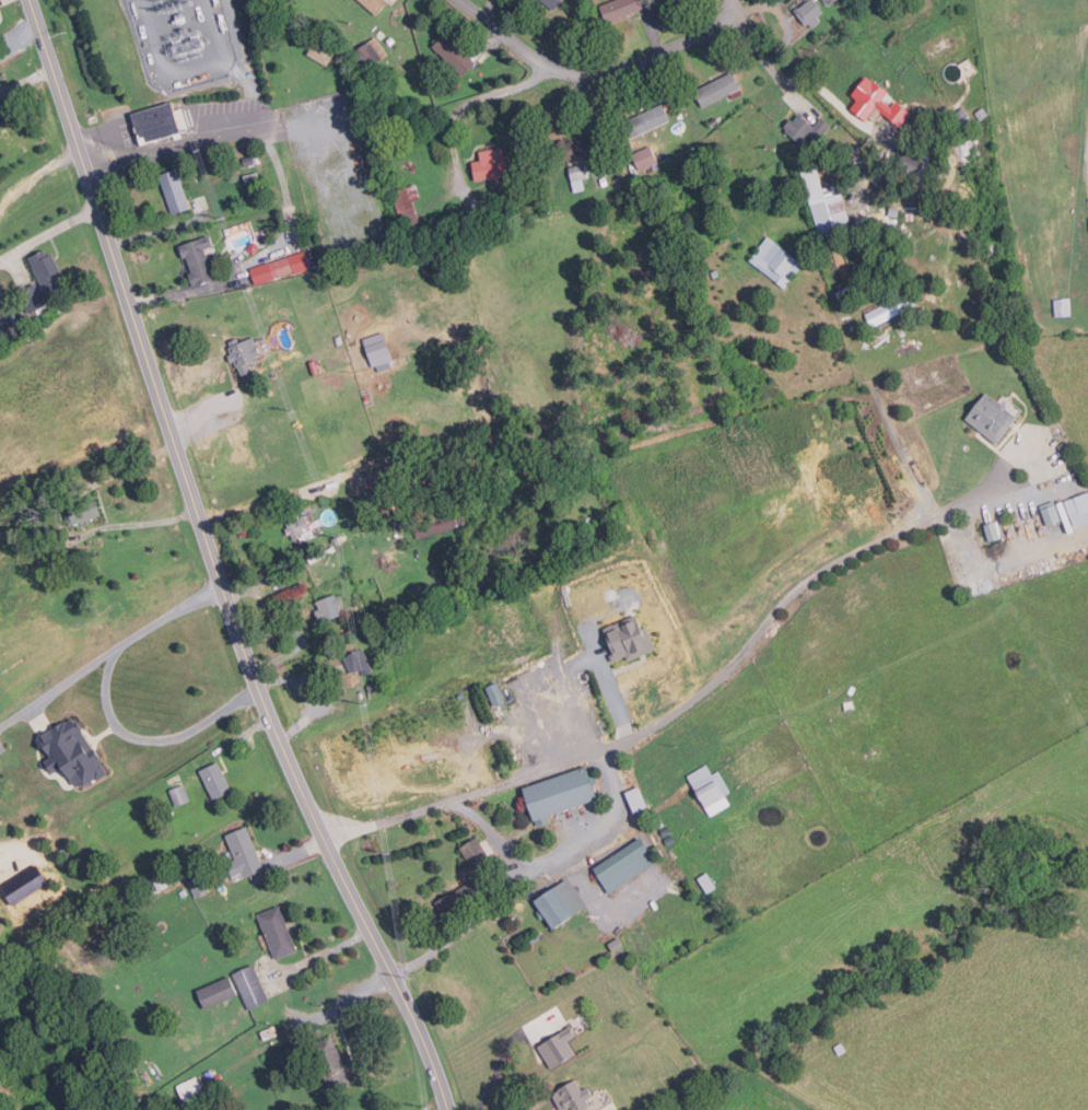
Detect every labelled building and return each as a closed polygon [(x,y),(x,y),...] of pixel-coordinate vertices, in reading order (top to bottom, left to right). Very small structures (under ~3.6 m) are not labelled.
[(391,1),(390,0),(361,0),(378,15),(391,1)] [(600,5),(614,0),(645,0),(647,5),(607,22),(600,5)] [(793,10),(805,0),(813,0),(821,11),(816,15),(819,20),(810,26),(807,22),(804,24),(793,10)] [(477,62),(447,32),(434,45),(464,75),(477,62)] [(367,70),(354,52),(376,36),(389,54),(367,70)] [(330,66),(309,54),(319,37),(340,49),(330,66)] [(695,91),(703,106),(741,87),(733,71),(695,91)] [(849,108),(856,100),(849,94),(864,74),(887,92),(880,100),(889,106),(894,101),(909,112),(898,126),(874,107),(864,120),(849,108)] [(134,113),(143,143),(188,131),(183,108),(176,110),(174,102),(134,113)] [(633,138),(671,119),(664,103),(625,121),(633,138)] [(980,120),(973,112),(982,106),(987,115),(980,120)] [(962,107),(969,119),(958,126),(950,114),(962,107)] [(798,143),(784,130),(786,128),(782,125),(788,118),(791,120),(797,114),(811,126),(820,117),(830,125),(816,142),(806,135),(798,143)] [(552,145),(558,163),(594,152),(589,135),(552,145)] [(658,161),(651,145),(633,154),(641,170),(658,161)] [(481,161),(473,162),(477,182),(517,173),(513,154),(504,156),(502,147),(479,151),(481,161)] [(915,176),(896,165),(904,150),(924,161),(915,176)] [(258,163),(246,165),(244,157),(256,155),(258,163)] [(587,177),(570,180),(566,166),(584,163),(587,177)] [(877,166),(875,173),(868,171),(870,163),(877,166)] [(839,192),(852,236),(820,246),(798,171),(814,166),(823,198),(839,192)] [(910,187),(891,175),(897,167),(915,179),(910,187)] [(161,175),(172,214),(191,209),(179,170),(161,175)] [(261,179),(247,183),(245,174),(259,171),(261,179)] [(422,197),(420,184),(394,190),(403,234),(422,230),(414,199),(422,197)] [(898,217),(887,214),(888,206),(899,207),(898,217)] [(494,222),(485,224),(482,211),(491,209),(494,222)] [(767,235),(802,265),(782,289),(747,258),(767,235)] [(182,244),(196,295),(224,287),(210,236),(182,244)] [(30,313),(19,292),(36,283),(37,288),(43,284),(28,257),(46,249),(49,255),(52,254),(61,270),(57,272),(59,279),(57,280),(63,291),(44,301),(46,305),(30,313)] [(255,284),(313,270),(308,253),(250,267),(255,284)] [(716,268),(718,276),(712,278),(710,270),(716,268)] [(1069,296),(1069,315),(1053,316),(1052,297),(1069,296)] [(23,327),(0,340),(0,322),(15,314),(23,327)] [(239,376),(253,372),(248,361),(261,358),(256,338),(230,346),(239,376)] [(356,350),(335,360),(331,352),(353,342),(356,350)] [(321,373),(314,375),(311,362),(317,360),(321,373)] [(327,388),(331,402),(324,405),(319,390),(327,388)] [(995,442),(963,418),(984,392),(998,402),(1002,402),(1005,405),(1005,409),(1015,417),(995,442)] [(1087,520),(1087,491),(1063,499),(1072,525),(1087,520)] [(71,524),(67,507),(98,498),(103,513),(71,524)] [(1044,526),(1060,522),(1054,504),(1039,509),(1044,526)] [(307,514),(300,517),(296,509),(283,514),(296,544),(316,535),(307,514)] [(419,538),(414,523),(460,510),(465,524),(419,538)] [(998,538),(993,521),(982,524),(987,541),(998,538)] [(65,569),(60,556),(79,549),(83,562),(65,569)] [(347,616),(342,594),(318,599),(323,620),(347,616)] [(608,628),(641,615),(646,628),(650,627),(658,647),(631,659),(630,656),(616,662),(612,655),(619,653),(608,628)] [(350,673),(370,669),(366,650),(346,654),(350,673)] [(545,675),(560,666),(552,654),(537,663),(545,675)] [(381,688),(371,691),(368,685),(378,681),(381,688)] [(506,701),(498,682),(487,688),(495,706),(506,701)] [(367,700),(359,702),(358,696),(365,693),(367,700)] [(834,722),(826,726),(821,718),(830,713),(834,722)] [(110,773),(105,763),(108,762),(100,747),(97,748),(78,715),(42,736),(54,756),(48,760),(55,772),(68,764),(80,785),(86,781),(87,784),(101,776),(102,779),(110,773)] [(217,801),(202,771),(220,761),(235,791),(217,801)] [(689,773),(707,806),(729,794),(711,761),(689,773)] [(600,798),(590,766),(526,785),(536,818),(600,798)] [(178,805),(172,788),(186,783),(192,799),(178,805)] [(648,806),(641,786),(629,791),(636,810),(648,806)] [(666,825),(659,828),(656,822),(664,819),(666,825)] [(246,877),(244,873),(235,876),(229,863),(238,858),(229,834),(249,826),(267,868),(246,877)] [(674,833),(665,837),(662,830),(670,826),(674,833)] [(678,841),(669,845),(666,839),(675,834),(678,841)] [(491,857),(479,837),(460,846),(473,868),(491,857)] [(658,863),(644,838),(595,865),(608,890),(658,863)] [(49,883),(15,907),(3,890),(37,866),(49,883)] [(436,902),(447,920),(498,889),(487,872),(436,902)] [(695,878),(704,872),(715,887),(706,893),(695,878)] [(537,900),(558,928),(588,905),(568,878),(537,900)] [(184,898),(180,891),(186,888),(189,895),(184,898)] [(279,959),(260,913),(282,904),(300,950),(279,959)] [(545,935),(534,943),(529,937),(540,930),(545,935)] [(627,946),(616,951),(611,944),(621,937),(627,946)] [(254,961),(270,1000),(250,1008),(234,970),(254,961)] [(238,994),(207,1008),(197,989),(229,974),(238,994)] [(817,1020),(809,1008),(817,1003),(824,1015),(817,1020)] [(554,1068),(540,1047),(573,1027),(578,1036),(570,1040),(577,1054),(554,1068)] [(332,1090),(313,1043),(335,1035),(354,1082),(332,1090)] [(840,1042),(844,1051),(838,1054),(832,1047),(840,1042)] [(185,1102),(176,1086),(196,1075),(204,1093),(185,1102)] [(589,1106),(592,1109),(563,1109),(554,1096),(558,1094),(557,1093),(562,1089),(561,1088),(577,1078),(584,1090),(590,1086),(595,1095),(588,1099),(592,1105),(589,1106)]
